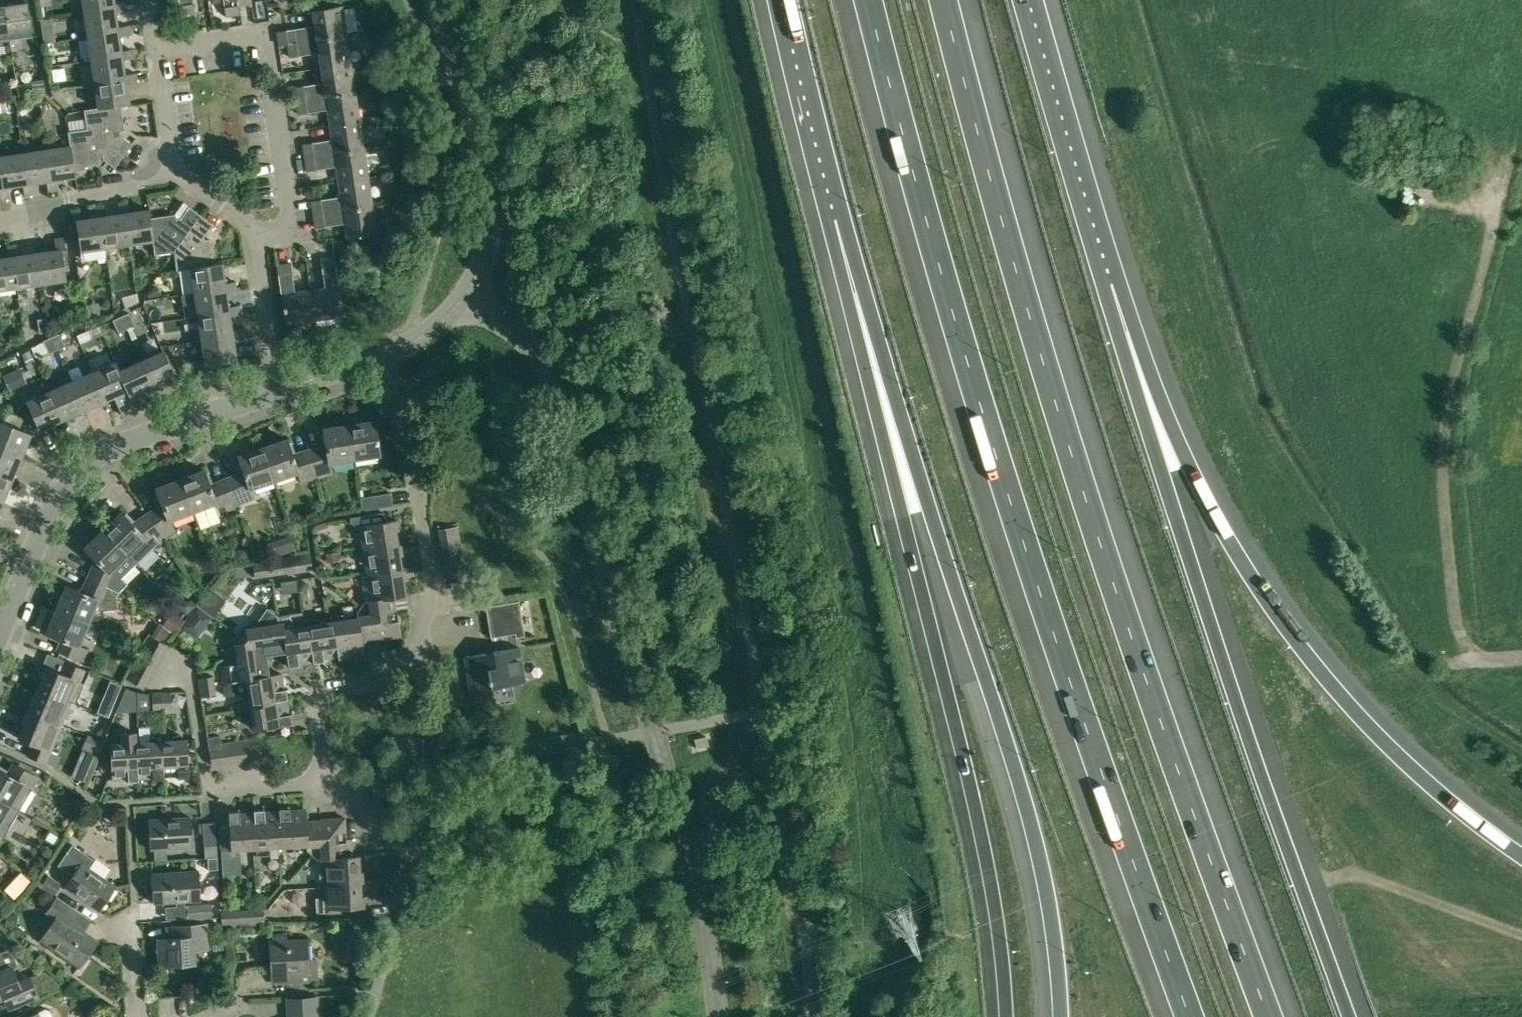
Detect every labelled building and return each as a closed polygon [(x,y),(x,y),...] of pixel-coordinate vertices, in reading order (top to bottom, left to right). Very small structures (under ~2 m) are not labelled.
[(3,0),(0,0),(0,42),(9,41),(3,0)] [(31,28),(27,0),(3,0),(9,41),(32,37),(31,28)] [(114,3),(113,0),(82,0),(83,11),(114,7),(114,3)] [(180,14),(194,12),(192,0),(178,0),(180,14)] [(114,7),(83,11),(87,35),(118,31),(117,27),(115,12),(125,11),(124,2),(114,3),(114,7)] [(314,25),(286,30),(277,31),(279,45),(288,44),(346,35),(342,6),(312,10),(314,25)] [(118,31),(87,35),(91,59),(121,54),(121,51),(119,36),(129,34),(128,25),(117,27),(118,31)] [(318,53),(321,68),(350,63),(346,35),(288,44),(290,57),(318,53)] [(125,78),(125,74),(122,60),(123,60),(133,58),(131,49),(121,51),(121,54),(91,59),(94,83),(125,78)] [(350,63),(321,68),(323,82),(294,87),(296,100),(355,92),(350,63)] [(98,107),(129,102),(126,83),(136,82),(135,73),(125,74),(125,78),(94,83),(98,107)] [(327,110),(329,125),(359,120),(355,92),(296,100),(298,114),(327,110)] [(87,128),(123,155),(136,138),(135,138),(131,143),(120,135),(114,136),(114,132),(124,130),(121,105),(129,103),(129,102),(98,107),(83,109),(87,128)] [(359,120),(329,125),(332,140),(303,144),(305,157),(363,149),(359,120)] [(123,155),(87,128),(68,131),(70,145),(74,176),(75,176),(74,168),(99,164),(98,153),(102,153),(103,158),(114,167),(110,172),(111,172),(123,155)] [(74,176),(70,145),(46,149),(51,180),(46,180),(48,191),(57,190),(55,179),(74,176)] [(51,180),(46,149),(22,153),(27,184),(22,184),(24,195),(33,193),(32,183),(46,180),(51,180)] [(336,167),(338,181),(368,177),(363,149),(305,157),(307,171),(336,167)] [(22,153),(0,157),(0,169),(3,187),(0,188),(0,197),(0,198),(9,197),(8,186),(22,184),(27,184),(22,153)] [(311,201),(313,214),(372,206),(368,177),(338,181),(340,196),(311,201)] [(128,244),(152,240),(148,210),(128,212),(127,202),(118,203),(120,214),(124,213),(128,244)] [(154,255),(173,252),(200,215),(183,203),(188,207),(180,218),(181,224),(177,224),(175,214),(150,218),(149,210),(148,210),(152,240),(154,255)] [(104,247),(128,244),(124,213),(120,214),(104,216),(103,206),(94,207),(95,218),(100,217),(104,247)] [(376,234),(372,206),(313,214),(316,228),(345,224),(347,239),(376,234)] [(80,251),(104,247),(100,217),(95,218),(81,220),(79,209),(70,211),(72,222),(76,221),(80,251)] [(200,215),(173,252),(176,271),(191,269),(221,264),(221,263),(213,264),(210,239),(199,240),(198,236),(204,235),(212,225),(217,228),(218,228),(200,215)] [(56,250),(37,253),(42,283),(66,280),(61,250),(65,249),(63,238),(54,239),(56,250)] [(18,287),(13,256),(17,256),(16,245),(7,247),(8,257),(0,258),(0,290),(18,287)] [(18,287),(42,283),(37,253),(17,256),(13,256),(18,287)] [(325,288),(310,290),(314,320),(343,316),(334,257),(320,259),(325,288)] [(191,269),(195,293),(225,288),(226,292),(237,290),(235,282),(224,283),(221,264),(191,269)] [(314,320),(310,290),(295,293),(290,264),(276,266),(285,324),(314,320)] [(195,293),(198,317),(229,312),(229,316),(240,314),(239,305),(228,307),(226,292),(225,288),(195,293)] [(198,317),(202,341),(232,336),(233,340),(244,338),(243,329),(232,331),(229,316),(229,312),(198,317)] [(121,317),(127,329),(135,326),(129,313),(121,317)] [(118,333),(127,329),(121,317),(113,320),(118,333)] [(46,318),(37,320),(39,333),(48,332),(46,318)] [(59,334),(51,337),(56,350),(65,346),(59,334)] [(236,360),(233,340),(232,336),(202,341),(205,360),(194,361),(195,370),(207,368),(207,364),(236,360)] [(48,354),(56,350),(51,337),(43,341),(48,354)] [(141,361),(154,389),(176,379),(163,351),(141,361)] [(141,361),(119,370),(132,398),(135,397),(154,389),(141,361)] [(140,407),(135,397),(132,398),(119,370),(116,362),(93,372),(105,400),(113,397),(122,415),(140,407)] [(18,369),(3,376),(10,390),(24,384),(18,369)] [(83,410),(105,400),(93,372),(71,382),(83,410)] [(83,410),(71,382),(48,392),(61,420),(83,410)] [(39,430),(61,420),(48,392),(30,400),(26,390),(17,394),(22,404),(26,402),(39,430)] [(374,420),(348,424),(354,459),(379,455),(374,420)] [(21,456),(31,433),(2,422),(0,426),(0,447),(21,456)] [(308,450),(316,477),(332,473),(329,463),(354,459),(348,424),(323,428),(325,444),(308,450)] [(286,439),(262,447),(274,481),(298,473),(300,482),(316,477),(308,450),(292,454),(286,439)] [(12,479),(21,456),(0,447),(0,474),(12,479)] [(243,471),(226,478),(237,505),(254,498),(250,489),(274,481),(262,447),(238,455),(243,471)] [(197,522),(237,505),(226,478),(210,485),(204,469),(179,479),(192,512),(197,522)] [(2,501),(12,479),(0,474),(0,500),(2,501)] [(161,503),(146,514),(162,538),(175,530),(169,521),(192,512),(179,479),(155,488),(161,503)] [(391,493),(360,498),(362,510),(392,505),(391,493)] [(151,546),(162,538),(146,514),(132,524),(121,512),(102,529),(134,563),(151,546)] [(362,551),(400,545),(400,544),(398,544),(395,530),(398,529),(396,519),(383,521),(382,513),(350,518),(351,523),(354,525),(359,524),(360,537),(362,551)] [(445,528),(447,540),(460,538),(458,526),(445,528)] [(445,528),(438,529),(445,577),(465,574),(460,538),(447,540),(445,528)] [(127,584),(119,577),(134,563),(102,529),(84,547),(95,559),(87,577),(113,591),(114,590),(118,593),(127,584)] [(272,558),(294,550),(289,536),(267,544),(272,558)] [(366,576),(404,570),(404,569),(401,569),(399,555),(401,554),(400,545),(362,551),(363,555),(358,555),(359,562),(364,562),(366,576)] [(234,560),(250,558),(249,548),(233,551),(234,560)] [(309,553),(301,555),(303,570),(312,568),(309,553)] [(303,570),(301,555),(292,556),(294,571),(303,570)] [(283,557),(285,572),(294,571),(292,556),(283,557)] [(274,559),(277,574),(285,572),(283,557),(274,559)] [(277,574),(274,559),(265,560),(268,575),(277,574)] [(361,576),(364,600),(370,600),(370,601),(393,597),(406,596),(403,579),(406,579),(404,570),(366,576),(361,576)] [(116,592),(113,591),(87,577),(80,591),(65,585),(55,609),(88,623),(92,613),(93,610),(117,609),(116,592)] [(370,601),(370,600),(364,600),(356,612),(357,617),(358,617),(362,640),(376,638),(376,639),(400,636),(396,611),(395,611),(393,597),(370,601)] [(519,600),(485,606),(490,638),(524,632),(519,600)] [(182,627),(196,638),(212,617),(197,607),(182,627)] [(79,646),(88,623),(55,609),(45,633),(61,639),(56,650),(83,662),(88,650),(79,646)] [(286,652),(281,617),(269,609),(256,627),(241,629),(237,634),(232,630),(266,656),(286,652)] [(163,625),(174,633),(183,621),(172,613),(163,625)] [(286,652),(288,667),(299,665),(298,662),(313,660),(313,663),(314,662),(308,625),(304,625),(303,613),(281,617),(286,652)] [(337,620),(333,621),(338,659),(348,657),(348,655),(364,652),(362,640),(358,617),(357,617),(344,619),(343,614),(336,615),(337,620)] [(338,659),(333,621),(319,623),(318,618),(311,619),(312,624),(308,625),(314,662),(324,661),(323,658),(337,656),(338,659)] [(174,634),(159,623),(152,637),(166,645),(174,634)] [(240,681),(246,680),(269,675),(266,656),(232,630),(231,631),(237,635),(233,640),(240,681)] [(465,656),(471,697),(493,693),(492,688),(524,682),(519,647),(465,656)] [(34,690),(69,705),(75,692),(79,693),(89,671),(65,661),(60,673),(44,666),(40,676),(42,677),(37,690),(35,690),(34,690)] [(269,675),(246,680),(248,693),(243,694),(244,701),(249,700),(250,704),(287,698),(286,688),(284,688),(281,673),(269,675)] [(197,679),(199,688),(214,687),(213,676),(197,679)] [(214,687),(199,688),(200,697),(215,694),(214,689),(214,687)] [(120,702),(137,701),(137,693),(129,689),(126,688),(120,702)] [(25,713),(25,714),(60,728),(65,715),(69,717),(72,710),(68,708),(69,705),(34,690),(31,699),(33,700),(27,714),(25,713)] [(170,692),(161,693),(162,708),(171,708),(170,692)] [(153,709),(162,708),(161,693),(152,694),(153,709)] [(287,698),(250,704),(252,718),(247,719),(248,726),(253,725),(254,730),(291,724),(290,714),(287,714),(285,700),(287,699),(287,698)] [(58,732),(60,728),(25,714),(21,722),(23,723),(17,738),(31,744),(26,756),(50,765),(55,753),(50,751),(55,738),(60,740),(62,734),(58,732)] [(128,782),(137,781),(135,743),(137,742),(136,732),(120,733),(121,744),(109,744),(112,780),(127,779),(128,782)] [(81,749),(89,753),(95,739),(87,735),(81,749)] [(174,740),(160,741),(163,779),(163,776),(177,775),(178,778),(188,777),(186,739),(181,740),(181,735),(174,735),(174,740)] [(149,742),(137,742),(135,743),(137,781),(138,781),(138,778),(152,777),(153,780),(163,779),(160,741),(156,741),(156,737),(148,737),(149,742)] [(104,742),(95,739),(89,753),(98,756),(104,742)] [(216,744),(208,746),(211,765),(219,764),(216,744)] [(19,810),(32,788),(38,778),(13,763),(7,773),(0,769),(0,799),(19,810)] [(90,768),(76,763),(70,776),(84,782),(90,768)] [(6,833),(19,810),(0,799),(0,841),(6,833)] [(306,821),(305,809),(289,810),(289,808),(279,808),(279,811),(281,846),(286,846),(287,851),(293,850),(293,845),(306,845),(307,845),(306,821)] [(254,810),(254,812),(256,848),(257,858),(269,857),(268,847),(281,846),(279,811),(264,812),(264,810),(254,810)] [(221,850),(231,849),(236,849),(236,854),(243,853),(243,849),(256,848),(254,812),(239,813),(238,811),(228,812),(229,828),(220,829),(221,850)] [(190,817),(148,819),(150,849),(192,847),(190,817)] [(328,820),(306,821),(307,845),(306,845),(306,850),(311,854),(317,859),(323,859),(346,857),(345,843),(346,842),(344,817),(329,818),(328,820)] [(216,845),(214,822),(202,823),(203,846),(216,845)] [(98,911),(100,908),(104,911),(113,898),(109,896),(116,886),(88,867),(94,858),(72,843),(58,864),(72,874),(64,887),(98,911)] [(324,879),(324,883),(362,881),(361,871),(359,871),(358,855),(346,857),(323,859),(323,872),(319,872),(319,879),(324,879)] [(217,869),(217,857),(207,858),(208,870),(217,869)] [(198,870),(151,873),(153,903),(200,900),(198,870)] [(49,876),(42,887),(54,897),(62,885),(49,876)] [(362,882),(362,881),(324,883),(325,897),(320,897),(320,904),(325,904),(326,912),(339,911),(339,908),(363,906),(363,896),(361,896),(360,882),(362,882)] [(55,918),(40,940),(77,965),(72,974),(73,974),(96,941),(77,927),(84,917),(56,898),(46,912),(55,918)] [(187,907),(188,921),(213,919),(212,905),(187,907)] [(247,909),(238,910),(239,926),(248,925),(264,924),(263,908),(247,909)] [(229,910),(220,911),(221,927),(230,926),(229,910)] [(238,910),(229,910),(230,926),(239,926),(238,910)] [(158,938),(160,965),(194,963),(193,949),(207,948),(206,923),(178,925),(178,926),(181,926),(182,937),(158,938)] [(285,935),(268,936),(270,970),(286,969),(287,981),(316,980),(315,959),(307,959),(306,940),(286,941),(285,935)] [(10,995),(14,1006),(36,996),(28,977),(17,981),(12,971),(14,970),(16,964),(11,952),(6,950),(0,953),(0,999),(10,995)] [(316,997),(286,999),(287,1016),(317,1016),(316,997)]
